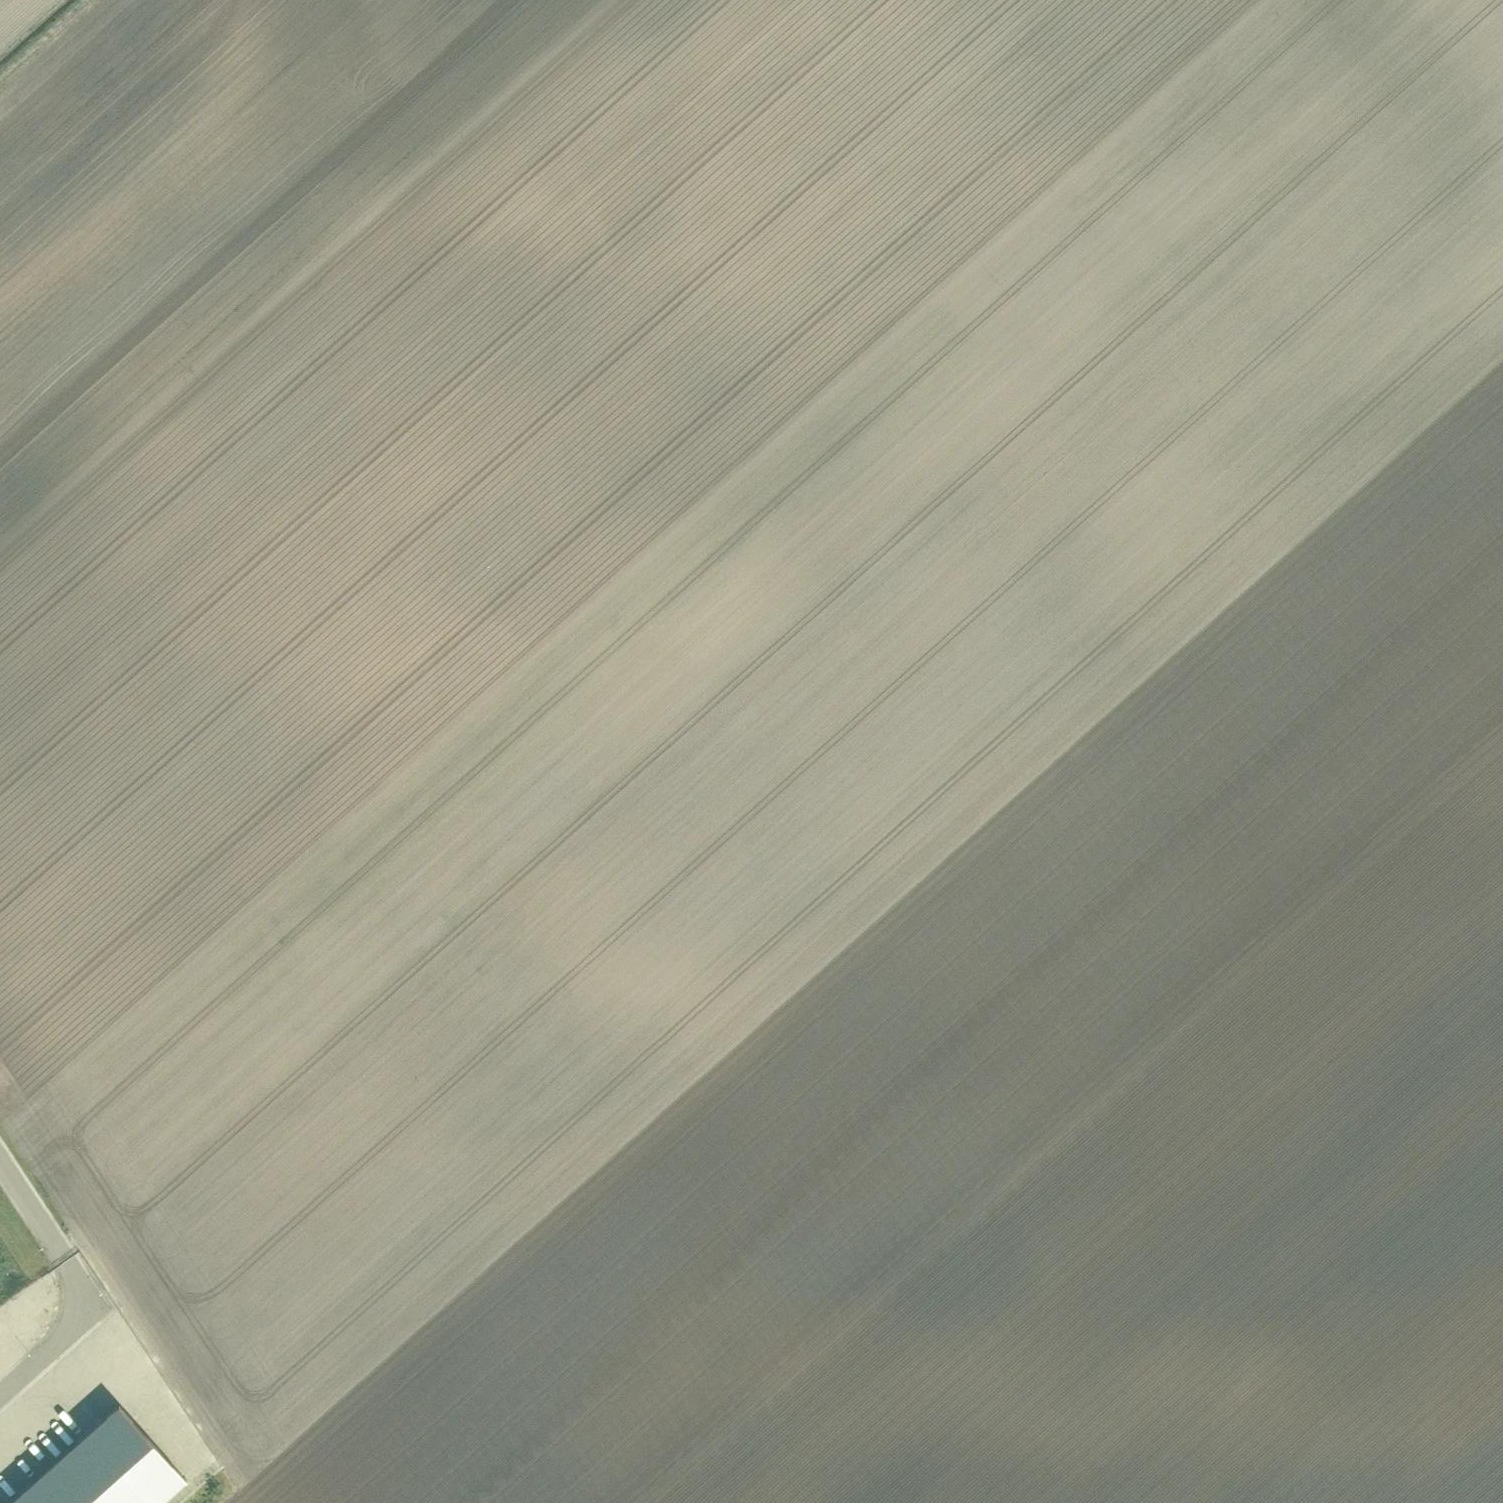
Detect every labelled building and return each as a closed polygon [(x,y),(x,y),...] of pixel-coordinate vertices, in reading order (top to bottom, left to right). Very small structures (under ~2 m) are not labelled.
[(8,1502),(161,1502),(187,1479),(120,1403),(8,1502)]
